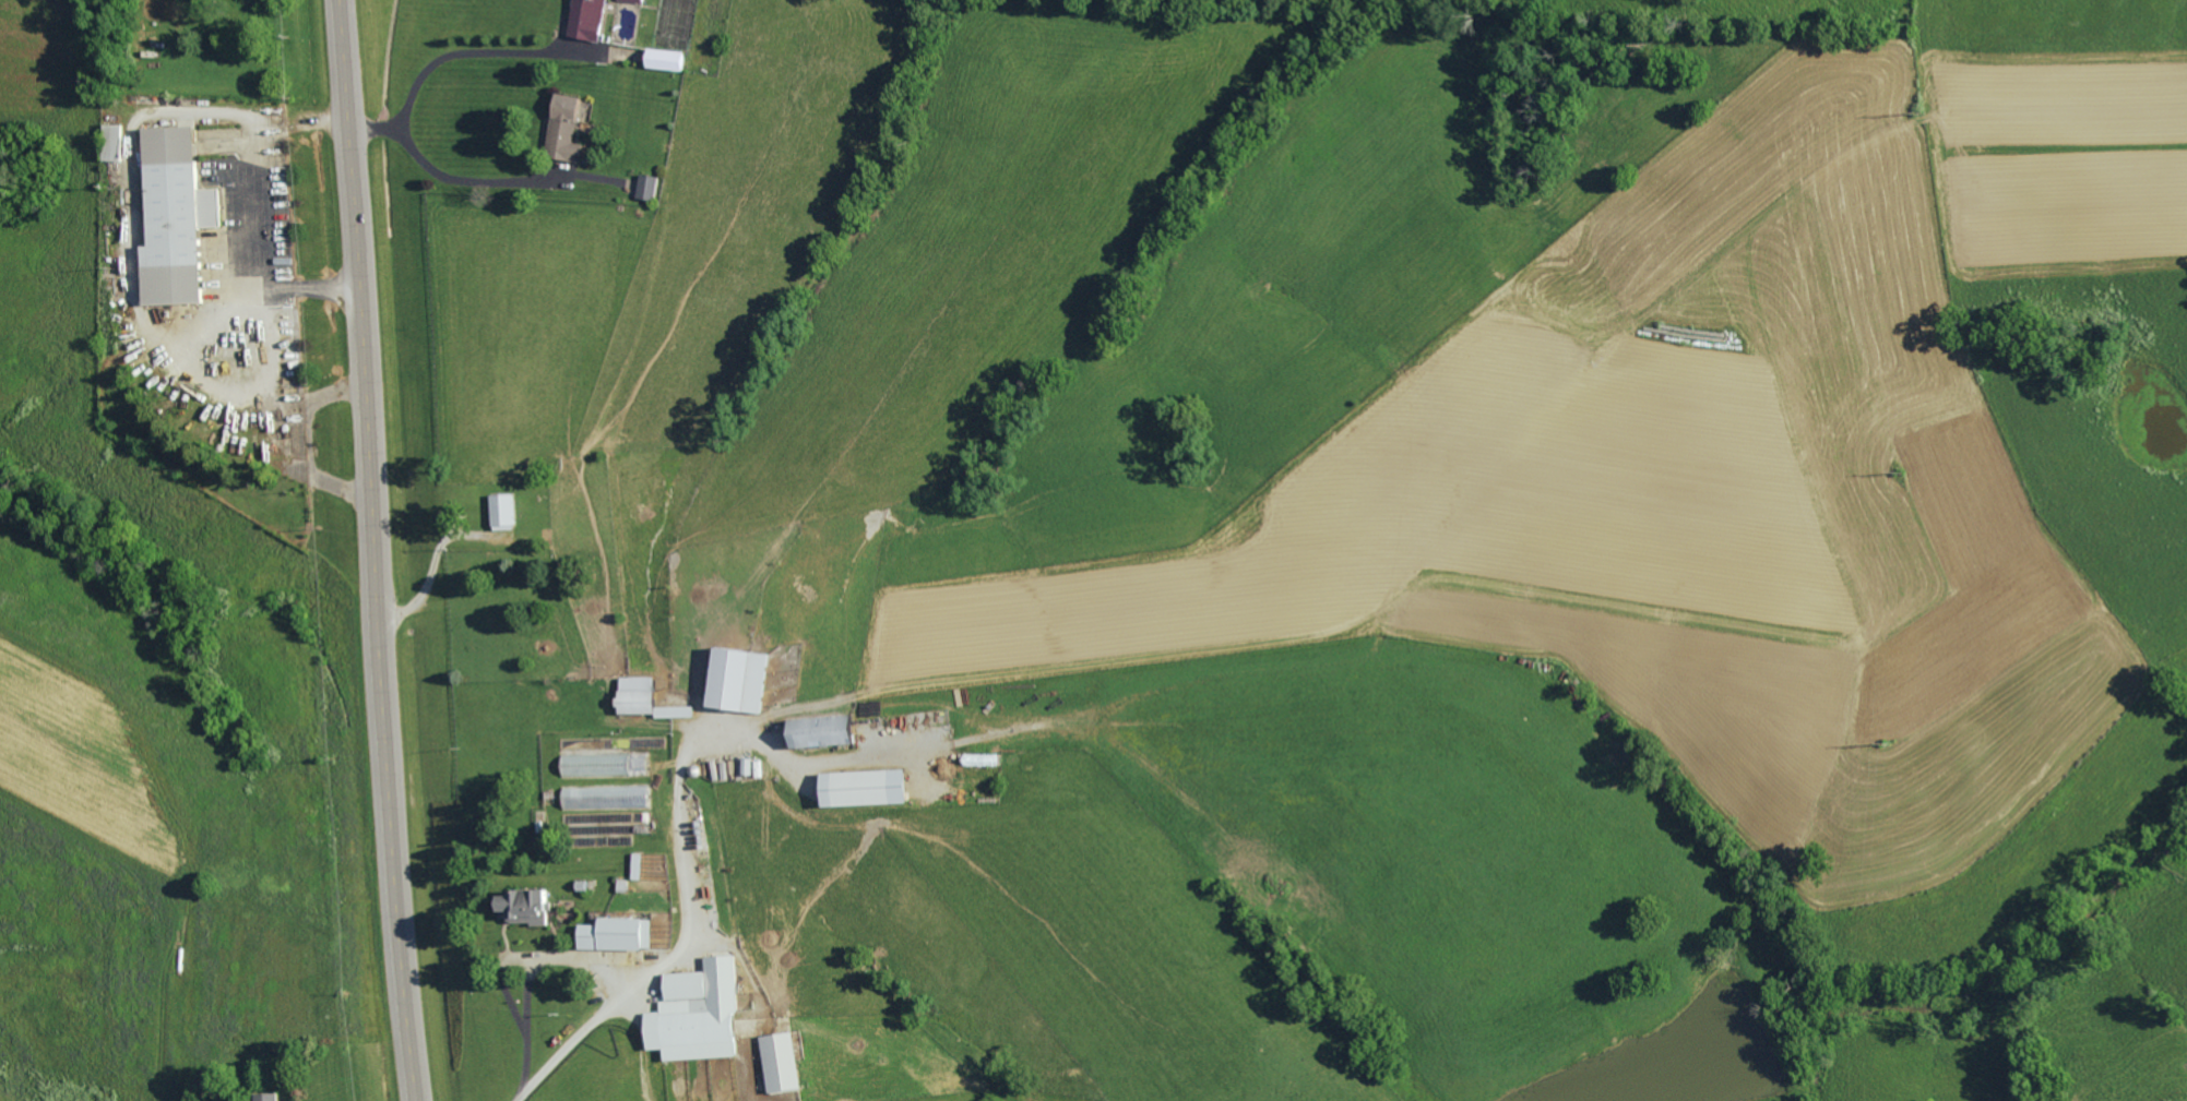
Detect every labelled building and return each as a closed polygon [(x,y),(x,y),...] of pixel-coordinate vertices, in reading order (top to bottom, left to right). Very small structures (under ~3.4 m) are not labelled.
[(605,42),(612,0),(579,0),(573,36),(605,42)] [(580,143),(587,97),(561,93),(551,156),(586,162),(588,144),(580,143)] [(108,161),(127,161),(128,125),(109,124),(108,161)] [(209,304),(207,228),(227,227),(225,188),(205,189),(203,126),(151,128),(155,246),(147,246),(149,306),(209,304)] [(641,197),(659,201),(664,177),(646,173),(641,197)] [(497,529),(520,528),(519,492),(495,493),(497,529)] [(717,706),(768,713),(777,652),(726,644),(717,706)] [(664,712),(662,675),(626,676),(627,713),(664,712)] [(801,747),(866,741),(863,712),(799,718),(801,747)] [(654,775),(654,753),(641,753),(641,756),(621,756),(621,754),(567,754),(567,776),(654,775)] [(830,771),(831,805),(917,802),(916,768),(830,771)] [(566,785),(566,808),(655,808),(655,785),(566,785)] [(637,879),(648,879),(649,852),(638,852),(637,879)] [(557,887),(522,888),(522,894),(509,894),(510,922),(558,921),(557,887)] [(657,949),(658,918),(608,917),(607,923),(587,923),(586,948),(657,949)] [(746,1056),(743,954),(711,955),(711,971),(672,972),(672,1000),(664,1000),(664,1011),(652,1011),(653,1049),(668,1048),(669,1058),(746,1056)] [(766,1035),(775,1094),(810,1088),(801,1030),(766,1035)] [(255,1100),(281,1100),(281,1092),(254,1092),(255,1100)]
